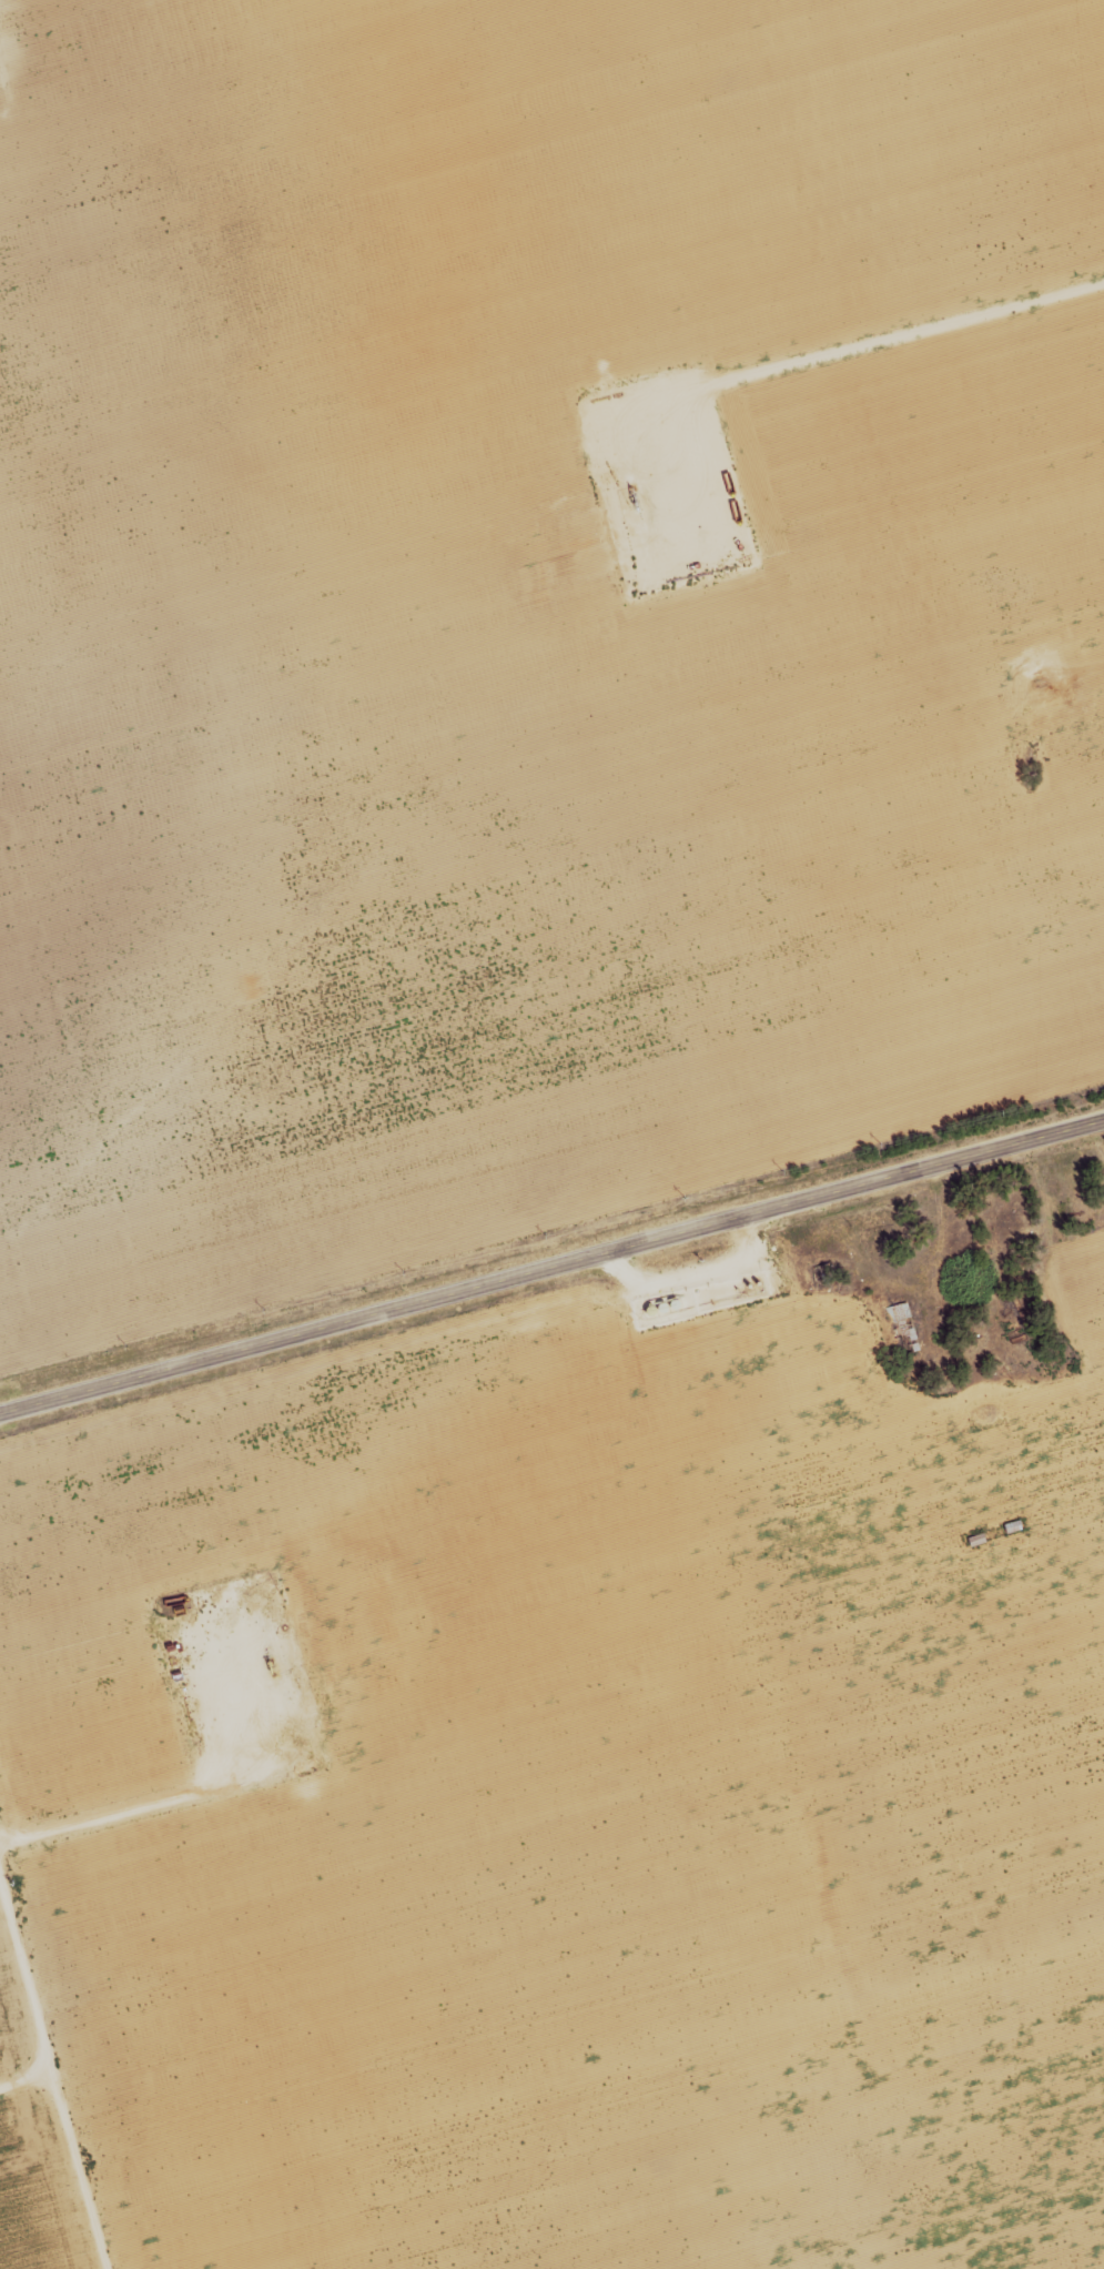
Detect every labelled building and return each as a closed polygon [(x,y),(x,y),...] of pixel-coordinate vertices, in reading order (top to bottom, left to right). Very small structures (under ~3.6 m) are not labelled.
[(898,1356),(919,1351),(907,1303),(887,1308),(898,1356)] [(972,1546),(985,1542),(982,1535),(969,1539),(972,1546)]
